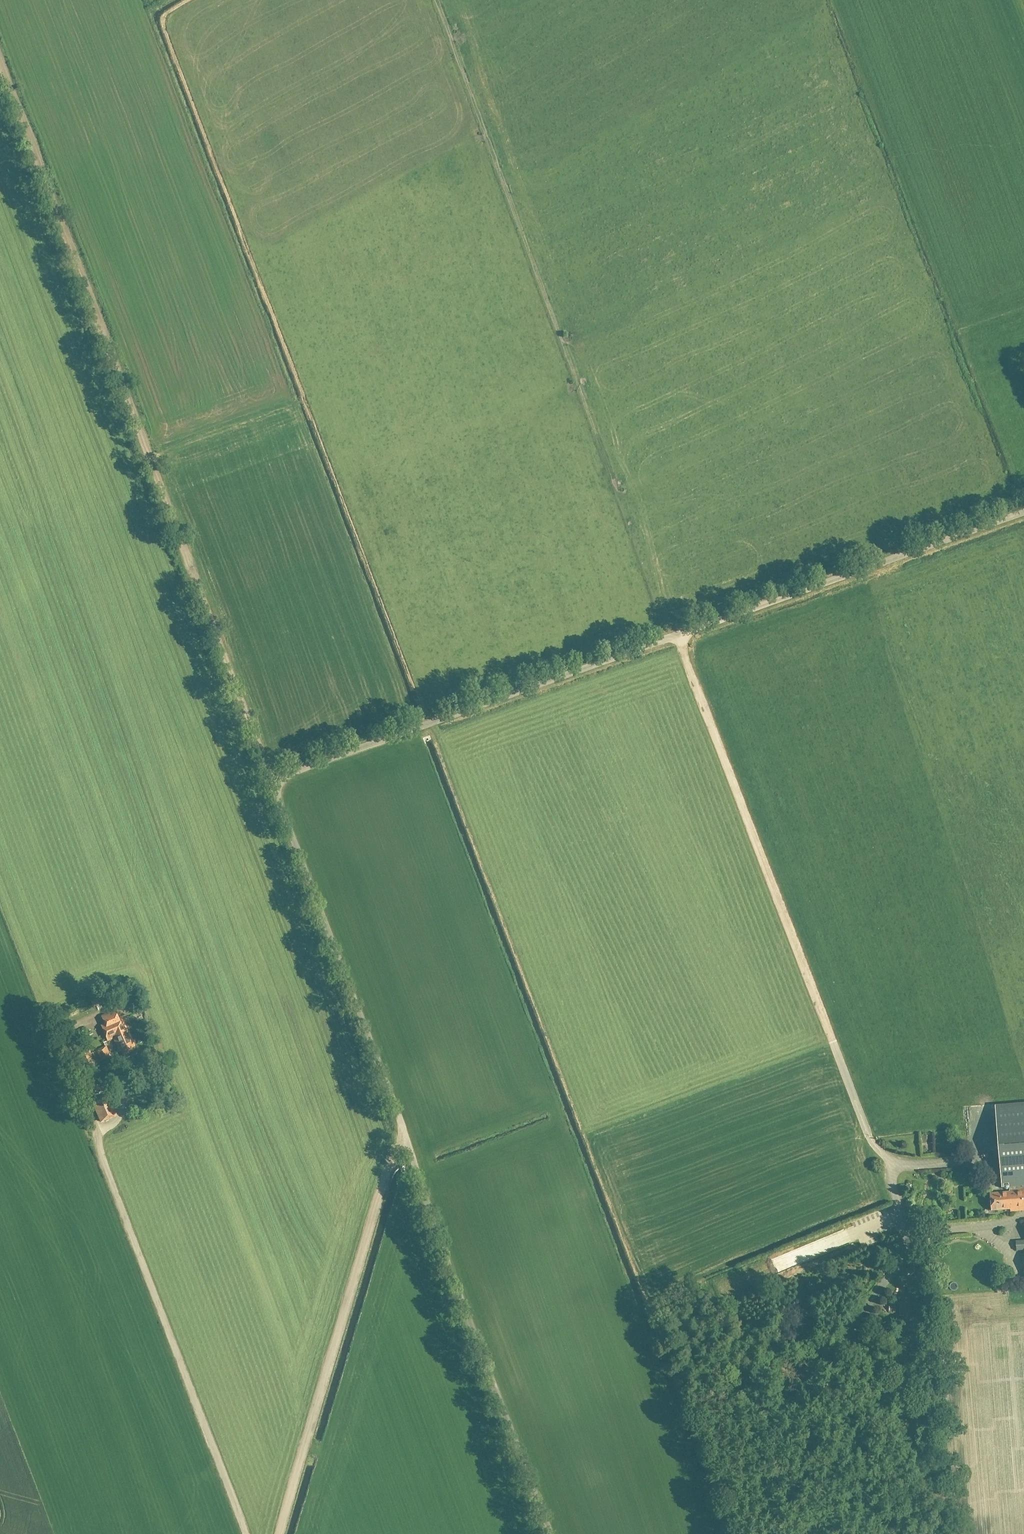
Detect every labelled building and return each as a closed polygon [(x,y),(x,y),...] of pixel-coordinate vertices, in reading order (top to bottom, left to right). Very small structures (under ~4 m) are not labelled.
[(123,1016),(119,1018),(115,1010),(101,1016),(105,1024),(101,1026),(107,1041),(114,1039),(113,1036),(128,1030),(123,1020),(124,1019),(123,1016)] [(136,1048),(129,1031),(128,1030),(113,1036),(114,1039),(120,1054),(136,1048)] [(90,1054),(89,1051),(80,1055),(86,1070),(100,1065),(95,1052),(90,1054)] [(93,1102),(101,1122),(116,1116),(107,1096),(93,1102)] [(1009,1184),(1023,1183),(1023,1106),(997,1108),(1000,1147),(1001,1168),(1002,1168),(1003,1185),(1009,1184)] [(1009,1184),(1010,1192),(991,1194),(992,1211),(1012,1209),(1014,1208),(1014,1211),(1023,1210),(1023,1183),(1009,1184)] [(891,1230),(896,1227),(892,1220),(887,1223),(891,1230)] [(908,1316),(907,1302),(898,1303),(899,1316),(908,1316)]
